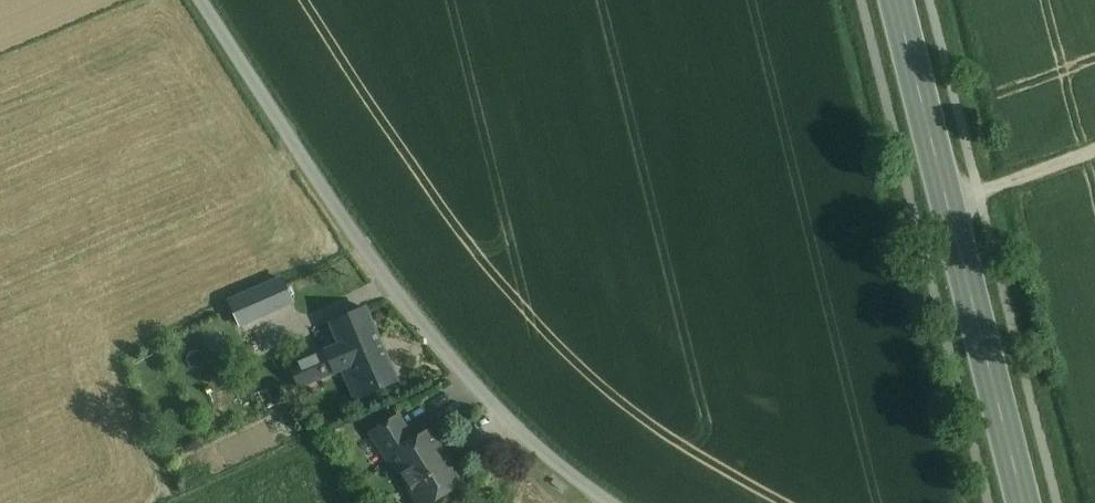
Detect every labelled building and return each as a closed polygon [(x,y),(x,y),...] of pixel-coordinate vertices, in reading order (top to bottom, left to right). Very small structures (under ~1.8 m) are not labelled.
[(282,283),(231,307),(242,329),(293,305),(282,283)] [(398,381),(366,308),(332,323),(332,324),(342,345),(327,352),(291,367),(299,387),(310,382),(310,383),(350,366),(356,378),(350,381),(358,399),(398,381)] [(332,324),(317,330),(327,352),(342,345),(332,324)] [(415,441),(399,417),(374,433),(390,459),(392,457),(391,455),(415,441)] [(391,455),(392,457),(421,502),(431,502),(463,483),(431,431),(415,441),(391,455)]
